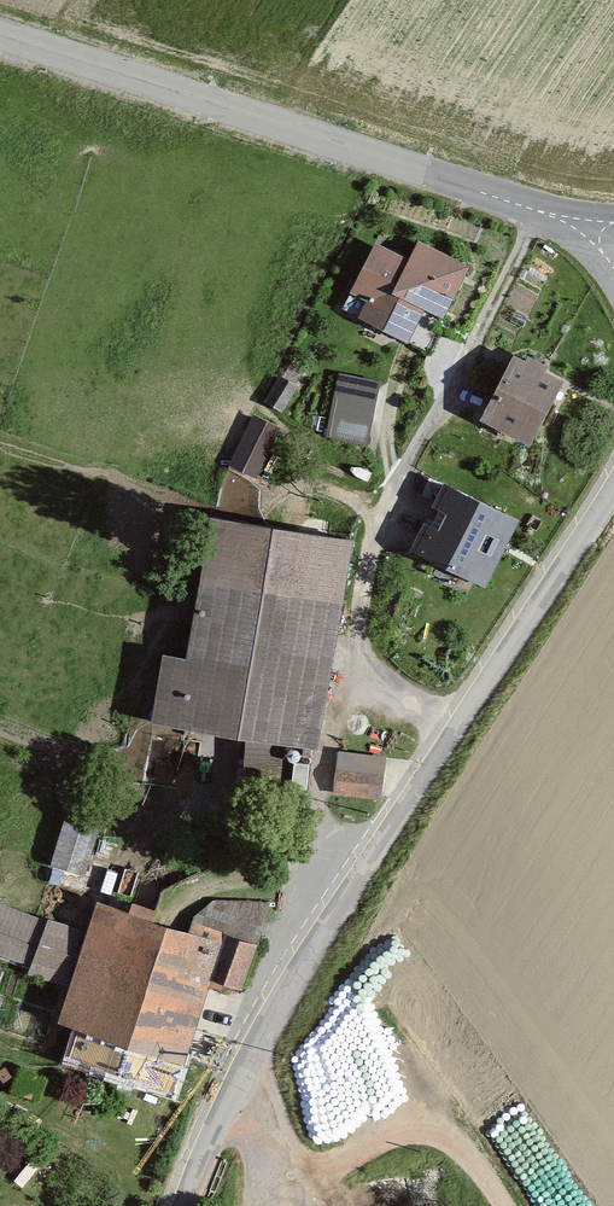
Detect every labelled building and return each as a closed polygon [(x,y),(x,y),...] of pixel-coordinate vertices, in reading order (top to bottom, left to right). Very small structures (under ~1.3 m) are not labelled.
[(469,260),(418,235),(410,252),(375,235),(351,285),(369,294),(361,310),(409,334),(425,301),(444,310),(469,260)] [(514,345),(482,410),(533,434),(550,400),(565,369),(514,345)] [(280,371),(265,395),(283,405),(297,381),(280,371)] [(379,382),(337,374),(324,438),(365,447),(379,382)] [(255,409),(230,458),(255,473),(281,424),(255,409)] [(522,510),(448,472),(413,539),(486,578),(522,510)] [(222,501),(254,504),(257,479),(225,476),(222,501)] [(357,529),(212,508),(191,647),(166,643),(155,713),(246,727),(325,739),(357,529)] [(332,789),(380,796),(386,752),(338,745),(332,789)] [(51,863),(84,872),(100,815),(66,806),(51,863)] [(224,933),(175,907),(98,889),(86,925),(47,911),(46,914),(0,897),(0,946),(29,957),(26,966),(62,980),(53,1005),(81,1016),(69,1049),(169,1087),(224,933)] [(231,923),(215,969),(243,979),(260,933),(231,923)]
